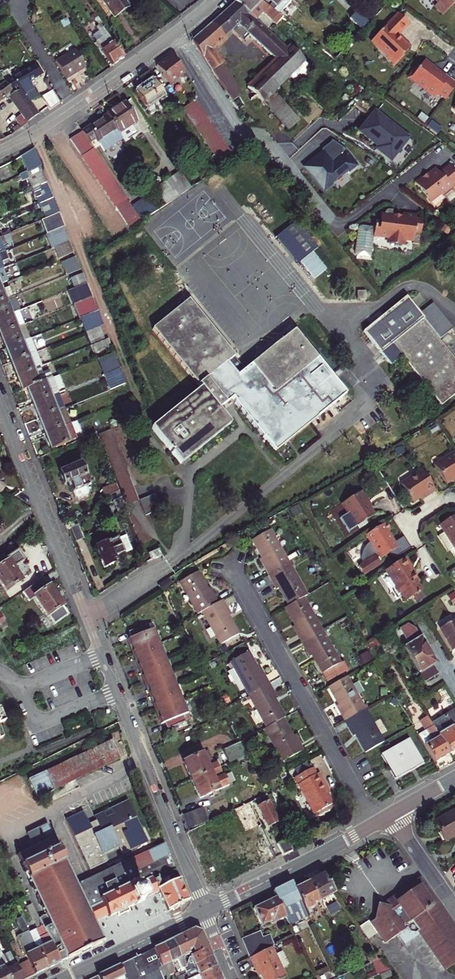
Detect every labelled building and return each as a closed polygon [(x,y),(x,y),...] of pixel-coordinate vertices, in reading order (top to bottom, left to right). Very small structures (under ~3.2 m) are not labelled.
[(114,18),(129,6),(125,0),(101,0),(114,18)] [(243,11),(248,15),(257,7),(263,13),(276,25),(282,18),(278,15),(259,0),(237,0),(234,2),(243,11)] [(278,15),(291,0),(259,0),(278,15)] [(438,3),(434,6),(443,15),(454,3),(454,0),(435,0),(438,3)] [(248,15),(243,11),(234,2),(218,17),(231,31),(232,30),(243,41),(249,35),(276,60),(271,65),(285,80),(289,77),(304,62),(304,61),(290,46),(287,50),(255,21),(248,15)] [(248,15),(255,21),(263,13),(257,7),(248,15)] [(350,18),(362,31),(368,24),(356,12),(350,18)] [(409,24),(398,14),(373,40),(381,48),(380,49),(388,57),(387,58),(395,65),(404,56),(404,55),(409,49),(410,47),(409,46),(402,39),(400,39),(398,37),(398,36),(409,24)] [(231,31),(218,17),(212,23),(224,37),(231,31)] [(213,49),(225,39),(224,37),(212,23),(191,41),(211,72),(212,71),(237,111),(244,106),(239,96),(236,86),(222,65),(222,64),(213,49)] [(101,24),(96,28),(102,37),(95,42),(112,66),(124,57),(101,24)] [(55,61),(66,79),(86,67),(75,50),(55,61)] [(185,73),(172,55),(156,65),(170,85),(185,73)] [(436,72),(434,71),(435,70),(434,67),(425,60),(420,67),(416,67),(409,76),(418,82),(418,85),(426,91),(426,92),(434,98),(438,93),(447,99),(454,88),(454,82),(446,75),(444,77),(437,72),(436,72)] [(289,77),(297,84),(312,70),(304,62),(289,77)] [(12,79),(29,103),(36,97),(27,83),(43,74),(37,64),(12,79)] [(285,80),(271,65),(265,71),(280,86),(285,80)] [(265,71),(248,88),(257,95),(263,103),(274,91),(280,86),(265,71)] [(153,105),(165,97),(152,77),(146,81),(148,84),(136,93),(147,109),(153,105)] [(29,103),(12,79),(5,83),(13,94),(8,97),(22,117),(26,122),(37,115),(29,103)] [(5,97),(8,97),(13,94),(5,83),(0,87),(0,100),(5,97)] [(60,103),(50,88),(39,95),(47,107),(50,110),(60,103)] [(239,96),(244,106),(257,95),(248,88),(239,96)] [(287,130),(298,120),(274,91),(263,103),(287,130)] [(195,100),(183,109),(187,115),(199,106),(195,100)] [(136,122),(123,103),(106,115),(116,131),(119,134),(136,122)] [(147,109),(150,114),(156,109),(153,105),(147,109)] [(199,106),(187,115),(190,120),(203,112),(199,106)] [(390,160),(409,138),(375,111),(358,131),(382,150),(381,153),(390,160)] [(203,112),(190,120),(194,126),(207,117),(203,112)] [(122,139),(119,134),(116,131),(106,115),(87,127),(88,128),(82,132),(89,144),(95,139),(98,143),(103,151),(122,139)] [(26,122),(22,117),(14,123),(17,126),(19,129),(27,123),(26,122)] [(194,126),(198,132),(211,123),(207,117),(194,126)] [(198,132),(202,138),(215,129),(211,123),(198,132)] [(202,138),(206,143),(219,134),(215,129),(202,138)] [(89,144),(82,132),(76,136),(88,153),(93,150),(89,144)] [(206,143),(210,149),(223,140),(219,134),(206,143)] [(88,153),(76,136),(70,139),(82,157),(88,153)] [(210,149),(214,155),(227,146),(223,140),(210,149)] [(306,168),(324,191),(333,184),(331,182),(346,170),(348,173),(358,166),(344,149),(332,141),(321,150),(323,152),(316,158),(317,159),(306,168)] [(214,155),(218,160),(230,151),(227,146),(214,155)] [(34,148),(21,157),(27,172),(39,166),(41,165),(34,148)] [(86,163),(97,156),(93,150),(88,153),(82,157),(86,163)] [(218,160),(222,166),(234,157),(230,151),(218,160)] [(97,156),(86,163),(89,169),(101,161),(97,156)] [(101,161),(89,169),(93,174),(104,167),(101,161)] [(424,177),(423,176),(421,176),(415,181),(430,202),(440,193),(442,195),(454,185),(454,172),(450,165),(440,173),(436,168),(427,175),(429,176),(425,179),(424,177)] [(32,189),(46,183),(39,166),(27,172),(25,173),(32,189)] [(93,174),(97,180),(108,172),(104,167),(93,174)] [(108,172),(97,180),(100,185),(112,177),(108,172)] [(155,189),(166,205),(190,189),(179,172),(155,189)] [(100,185),(104,191),(115,183),(112,177),(100,185)] [(40,204),(53,198),(46,183),(32,189),(38,204),(40,204)] [(104,191),(107,196),(119,188),(115,183),(104,191)] [(107,196),(111,201),(122,194),(119,188),(107,196)] [(115,208),(115,207),(127,200),(122,194),(111,201),(115,208)] [(138,216),(141,222),(156,212),(146,197),(131,207),(134,211),(138,216)] [(53,198),(40,204),(46,219),(58,214),(59,214),(53,198)] [(127,200),(115,207),(119,213),(130,205),(127,200)] [(130,205),(119,213),(123,218),(134,211),(131,207),(130,205)] [(384,212),(384,213),(384,214),(380,214),(379,222),(374,221),(374,227),(373,235),(388,236),(387,239),(390,243),(400,244),(403,241),(404,238),(412,239),(412,242),(419,243),(421,220),(415,220),(416,216),(401,214),(401,219),(391,218),(392,209),(387,208),(385,210),(384,212)] [(134,211),(123,218),(126,224),(138,216),(134,211)] [(46,219),(51,233),(63,228),(58,214),(46,219)] [(138,216),(126,224),(130,230),(141,222),(138,216)] [(291,226),(276,238),(297,264),(312,252),(317,248),(296,222),(291,226)] [(373,235),(374,227),(361,225),(356,229),(353,249),(357,254),(366,255),(370,251),(373,235)] [(69,242),(63,228),(51,233),(47,235),(53,249),(54,248),(69,242)] [(54,248),(59,259),(73,253),(69,242),(54,248)] [(297,264),(324,297),(338,285),(312,252),(297,264)] [(65,269),(67,275),(80,269),(75,257),(60,263),(63,270),(65,269)] [(0,270),(0,286),(1,285),(8,283),(2,269),(0,270)] [(70,279),(75,289),(87,284),(83,274),(70,279)] [(75,289),(68,291),(74,305),(92,298),(87,284),(75,289)] [(0,286),(0,302),(12,297),(8,288),(3,290),(1,285),(0,286)] [(365,292),(357,292),(357,300),(365,300),(365,292)] [(0,302),(0,319),(18,311),(12,297),(0,302)] [(391,365),(402,356),(441,405),(454,394),(454,361),(452,358),(422,320),(424,319),(406,297),(371,325),(363,331),(371,341),(378,350),(386,360),(391,365)] [(92,298),(74,305),(79,319),(80,319),(98,312),(92,298)] [(153,328),(152,329),(198,386),(198,385),(200,388),(151,428),(170,452),(172,454),(180,464),(230,424),(218,409),(225,403),(227,402),(232,398),(234,401),(234,402),(258,432),(262,437),(274,452),(309,424),(345,394),(294,330),(244,370),(234,357),(188,300),(153,328)] [(432,303),(420,313),(440,339),(453,329),(432,303)] [(23,325),(18,311),(0,319),(0,335),(23,325)] [(80,319),(85,332),(103,325),(98,312),(80,319)] [(5,349),(29,339),(23,325),(0,335),(0,337),(5,349)] [(105,341),(99,327),(86,333),(91,346),(90,347),(109,340),(108,339),(105,341)] [(5,349),(10,363),(35,353),(29,339),(5,349)] [(90,347),(93,354),(111,347),(109,340),(90,347)] [(10,363),(16,377),(39,368),(40,367),(35,353),(10,363)] [(120,369),(114,354),(97,361),(103,376),(120,369)] [(16,377),(22,391),(26,389),(52,379),(48,371),(42,373),(39,368),(16,377)] [(109,391),(126,384),(120,369),(103,376),(109,391)] [(52,379),(26,389),(32,404),(58,394),(52,379)] [(58,394),(32,404),(38,419),(64,409),(58,394)] [(133,399),(119,405),(124,419),(138,412),(133,399)] [(64,409),(38,419),(44,435),(70,424),(64,409)] [(70,424),(74,435),(81,432),(77,422),(70,424)] [(44,435),(51,450),(76,440),(74,435),(70,424),(44,435)] [(110,430),(98,435),(126,505),(139,500),(110,430)] [(434,466),(446,484),(454,478),(454,452),(434,466)] [(80,465),(60,473),(64,484),(69,482),(75,496),(78,497),(87,494),(88,491),(86,486),(88,486),(80,465)] [(427,493),(428,495),(435,490),(422,470),(401,484),(413,502),(427,493)] [(102,490),(105,498),(111,496),(114,502),(122,498),(116,484),(102,490)] [(342,504),(347,513),(342,517),(350,529),(355,526),(356,527),(357,526),(365,521),(374,516),(366,502),(368,501),(362,492),(342,504)] [(161,509),(155,494),(140,500),(146,515),(148,514),(150,513),(161,509)] [(114,502),(118,513),(126,510),(122,498),(114,502)] [(440,525),(444,532),(438,536),(448,551),(454,547),(454,549),(454,515),(440,525)] [(357,526),(359,530),(367,524),(365,521),(357,526)] [(366,535),(370,542),(367,545),(364,549),(362,553),(362,556),(362,560),(362,563),(358,566),(364,575),(381,564),(377,558),(380,556),(381,558),(389,553),(393,560),(411,548),(404,536),(394,543),(387,532),(391,530),(386,523),(366,535)] [(70,527),(75,542),(84,539),(78,524),(70,527)] [(262,558),(260,559),(268,574),(289,562),(270,530),(252,540),(262,558)] [(126,536),(96,548),(104,568),(116,563),(114,558),(132,551),(126,536)] [(148,554),(151,560),(161,556),(158,550),(148,554)] [(24,561),(17,551),(6,559),(4,556),(0,559),(0,582),(7,592),(21,581),(13,569),(24,561)] [(410,566),(405,558),(385,571),(400,594),(401,593),(406,600),(421,590),(416,583),(418,582),(409,567),(410,566)] [(268,574),(277,589),(279,588),(289,606),(303,597),(307,595),(289,562),(268,574)] [(197,614),(201,612),(218,603),(209,588),(207,589),(197,571),(179,582),(197,614)] [(162,592),(172,586),(167,579),(158,585),(162,592)] [(49,587),(46,584),(42,587),(45,590),(34,597),(48,616),(54,625),(68,615),(62,607),(49,587)] [(289,606),(285,608),(295,625),(293,627),(301,642),(322,630),(303,597),(289,606)] [(220,645),(238,634),(228,617),(231,615),(222,600),(218,603),(201,612),(220,645)] [(12,615),(9,609),(1,615),(0,614),(0,624),(4,621),(4,620),(12,615)] [(440,629),(453,650),(454,649),(454,620),(440,629)] [(131,638),(128,639),(134,653),(158,644),(153,629),(148,631),(145,625),(128,632),(131,638)] [(407,625),(400,630),(407,642),(408,641),(411,645),(404,649),(419,673),(432,665),(435,663),(426,648),(427,645),(424,641),(421,640),(413,626),(409,628),(407,625)] [(312,655),(322,673),(340,663),(322,630),(301,642),(310,657),(312,655)] [(138,668),(164,658),(158,644),(134,653),(136,659),(135,660),(138,668)] [(368,651),(355,658),(360,666),(373,659),(368,651)] [(240,681),(248,695),(268,684),(260,668),(258,669),(248,652),(230,662),(233,669),(227,672),(235,685),(240,681)] [(145,681),(169,672),(164,658),(138,668),(141,676),(143,676),(145,681)] [(419,673),(424,683),(437,675),(432,665),(419,673)] [(149,696),(175,685),(169,672),(145,681),(148,687),(146,687),(149,696)] [(424,683),(429,690),(442,682),(437,675),(424,683)] [(336,706),(345,721),(365,709),(347,676),(328,687),(338,704),(336,706)] [(248,695),(266,728),(283,719),(285,718),(275,700),(277,699),(268,684),(248,695)] [(157,709),(181,700),(175,685),(149,696),(153,704),(154,704),(157,709)] [(164,723),(166,729),(190,720),(188,713),(186,714),(181,700),(157,709),(162,723),(164,723)] [(345,721),(353,736),(355,735),(365,752),(384,742),(365,709),(345,721)] [(449,754),(454,750),(454,709),(431,724),(439,737),(449,754)] [(435,763),(449,754),(439,737),(431,724),(426,717),(420,721),(426,731),(418,735),(435,763)] [(266,728),(264,729),(283,762),(303,750),(295,735),(293,736),(283,719),(266,728)] [(409,739),(381,755),(394,778),(422,763),(409,739)] [(121,757),(113,741),(50,771),(58,787),(121,757)] [(240,743),(224,750),(230,763),(246,755),(240,743)] [(208,766),(202,753),(183,762),(192,780),(219,768),(220,767),(218,764),(215,766),(214,763),(208,766)] [(219,768),(192,780),(200,799),(229,785),(224,775),(222,775),(219,768)] [(313,768),(294,778),(314,814),(333,804),(327,793),(325,794),(316,776),(317,775),(313,768)] [(53,789),(58,787),(50,771),(46,773),(45,772),(28,780),(37,798),(54,791),(53,789)] [(327,793),(329,791),(319,774),(317,775),(316,776),(325,794),(327,793)] [(254,797),(262,793),(256,781),(249,785),(254,797)] [(255,800),(268,827),(278,822),(265,796),(255,800)] [(122,855),(148,843),(128,801),(94,817),(97,823),(90,826),(83,812),(72,817),(96,867),(107,862),(103,853),(118,846),(122,855)] [(235,809),(246,832),(261,824),(250,802),(235,809)] [(181,816),(186,830),(207,822),(202,808),(181,816)] [(434,822),(445,841),(454,835),(454,810),(434,822)] [(96,867),(72,817),(66,820),(89,870),(96,867)] [(33,847),(17,855),(45,915),(39,918),(60,962),(103,942),(94,922),(107,916),(108,917),(128,908),(146,899),(145,898),(158,891),(168,911),(184,903),(187,897),(164,843),(79,883),(79,885),(76,886),(46,824),(26,833),(33,847)] [(188,830),(198,859),(218,852),(219,856),(229,853),(223,835),(206,841),(200,826),(188,830)] [(277,844),(283,856),(292,851),(287,839),(277,844)] [(319,902),(335,893),(323,874),(309,881),(319,902)] [(428,892),(420,880),(408,888),(410,892),(404,896),(402,893),(390,901),(392,904),(388,907),(382,907),(376,911),(375,916),(377,918),(370,923),(368,921),(360,926),(368,939),(377,933),(384,944),(397,935),(406,929),(409,933),(415,934),(419,931),(421,934),(446,970),(454,963),(454,931),(432,898),(429,900),(424,894),(428,892)] [(308,917),(312,915),(309,909),(316,906),(314,904),(319,902),(309,881),(294,889),(308,916),(308,917)] [(286,917),(289,925),(308,916),(294,889),(291,882),(273,891),(276,897),(286,917)] [(253,908),(262,926),(272,921),(273,923),(286,917),(276,897),(270,900),(253,908)] [(60,962),(39,918),(32,904),(27,906),(37,928),(29,932),(47,969),(60,962)] [(21,917),(16,919),(24,936),(17,939),(28,961),(17,966),(23,978),(25,978),(47,969),(29,932),(21,917)] [(188,956),(207,948),(201,932),(194,929),(171,940),(180,959),(181,962),(184,968),(188,966),(188,956)] [(406,929),(397,935),(404,946),(421,934),(419,931),(415,934),(409,933),(406,929)] [(260,932),(241,940),(249,958),(272,947),(274,946),(269,936),(262,938),(260,932)] [(171,963),(180,959),(171,940),(163,944),(171,963)] [(163,978),(175,972),(171,963),(163,944),(153,948),(161,966),(158,968),(163,978)] [(264,978),(282,978),(286,977),(282,968),(275,955),(274,951),(272,947),(249,958),(256,972),(260,970),(261,973),(264,978)] [(161,966),(153,948),(140,955),(119,965),(126,978),(163,978),(158,968),(161,966)] [(186,973),(187,973),(195,969),(194,966),(212,958),(207,948),(188,956),(188,966),(184,968),(186,973)] [(17,966),(10,952),(3,956),(2,953),(0,951),(0,978),(23,978),(17,966)] [(275,955),(282,968),(288,965),(282,952),(275,955)] [(186,978),(187,978),(190,978),(216,967),(212,958),(194,966),(195,969),(187,973),(188,977),(186,978)] [(381,958),(372,962),(375,972),(376,975),(389,970),(381,958)] [(177,971),(184,968),(181,962),(174,965),(177,971)] [(100,978),(126,978),(119,965),(98,975),(100,978)] [(220,976),(216,967),(190,978),(213,978),(220,976)] [(382,978),(385,978),(391,976),(389,971),(380,974),(382,978)]
